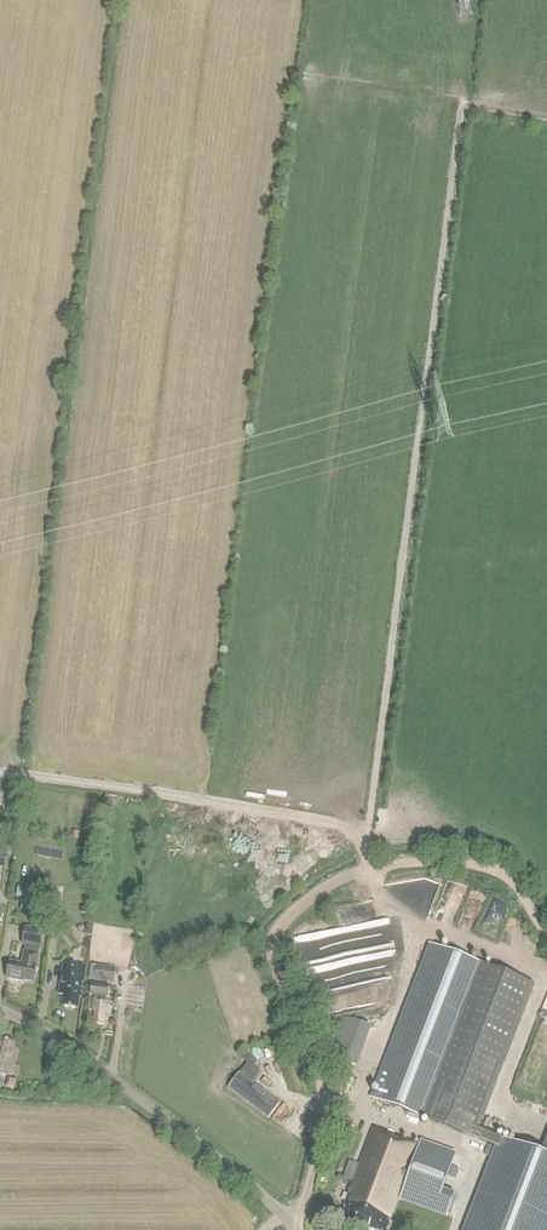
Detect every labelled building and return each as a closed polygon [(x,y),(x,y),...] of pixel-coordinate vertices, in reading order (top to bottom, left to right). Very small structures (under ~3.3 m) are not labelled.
[(47,901),(50,886),(26,881),(23,897),(47,901)] [(21,980),(24,978),(34,980),(36,972),(37,972),(37,970),(36,970),(37,964),(39,953),(38,953),(39,947),(40,947),(43,930),(24,927),(22,944),(24,944),(23,951),(21,963),(9,961),(6,978),(21,980)] [(370,1097),(498,1147),(466,1229),(546,1229),(546,1156),(541,1153),(478,1129),(534,983),(430,943),(375,1085),(381,1088),(378,1095),(372,1093),(370,1097)] [(131,963),(133,966),(134,968),(136,967),(140,965),(137,961),(136,959),(133,961),(131,963)] [(62,1006),(78,1008),(79,996),(81,996),(85,965),(62,962),(58,993),(63,994),(62,1006)] [(89,978),(114,982),(116,967),(91,964),(89,978)] [(313,989),(334,988),(333,966),(312,967),(313,989)] [(89,993),(93,994),(91,1009),(94,1010),(92,1023),(103,1025),(103,1019),(107,1020),(110,1001),(105,1000),(105,996),(107,996),(108,985),(90,982),(89,993)] [(330,1060),(356,1067),(369,1024),(343,1016),(330,1060)] [(18,1049),(13,1047),(14,1043),(0,1039),(0,1073),(11,1076),(18,1049)] [(228,1088),(269,1118),(280,1103),(253,1083),(261,1072),(254,1067),(258,1062),(246,1054),(242,1059),(248,1063),(240,1073),(228,1088)] [(8,1086),(14,1088),(17,1078),(10,1077),(8,1086)] [(342,1217),(374,1229),(386,1229),(404,1184),(406,1184),(401,1198),(447,1215),(455,1194),(443,1189),(451,1166),(416,1154),(412,1168),(410,1167),(419,1146),(373,1128),(348,1193),(350,1194),(347,1202),(348,1203),(346,1208),(342,1217)] [(332,1154),(328,1168),(338,1171),(343,1157),(332,1154)]
